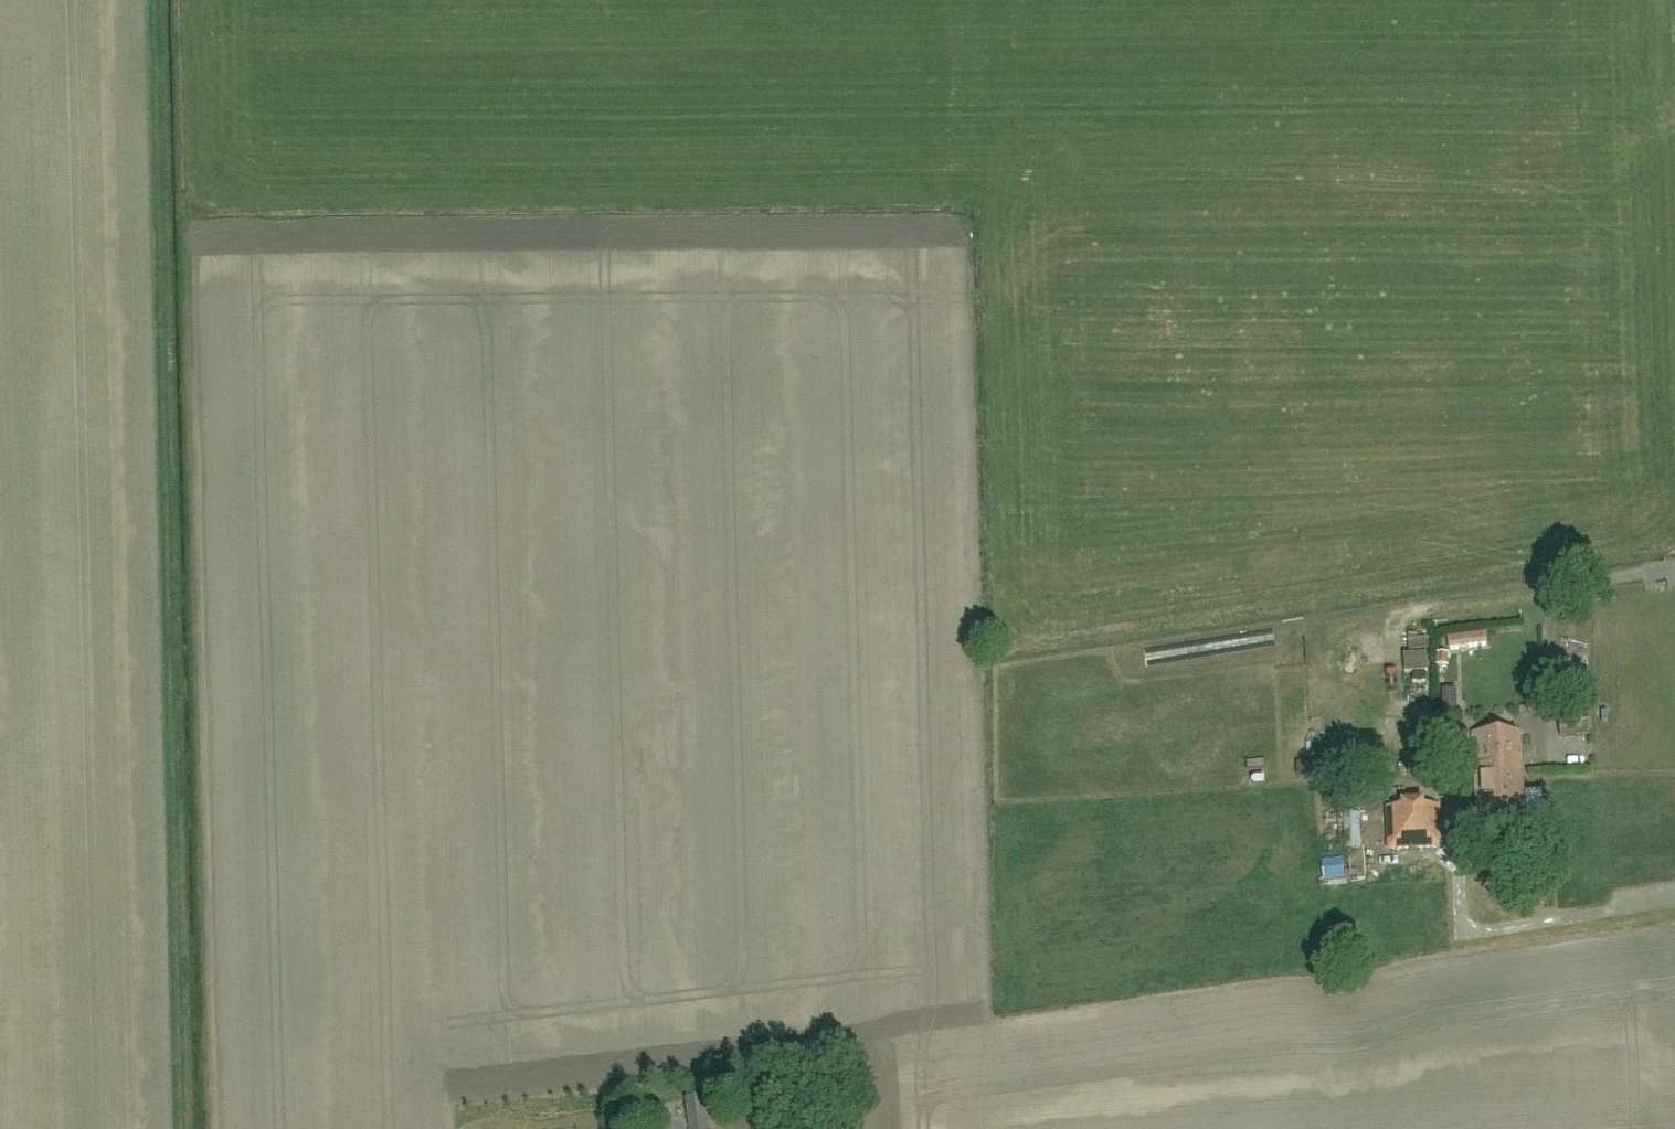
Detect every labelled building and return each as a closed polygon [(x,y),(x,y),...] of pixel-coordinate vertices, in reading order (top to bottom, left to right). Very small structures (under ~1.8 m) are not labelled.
[(1447,689),(1449,712),(1464,711),(1462,688),(1447,689)] [(1561,737),(1590,735),(1588,709),(1560,711),(1561,737)] [(1524,815),(1522,773),(1520,731),(1472,733),(1476,817),(1524,815)] [(1547,790),(1530,790),(1531,815),(1547,815),(1547,790)] [(1388,850),(1442,847),(1441,805),(1425,805),(1425,800),(1400,800),(1400,805),(1385,807),(1388,850)] [(1366,878),(1361,815),(1346,816),(1346,847),(1351,847),(1351,862),(1348,862),(1349,880),(1366,878)]
